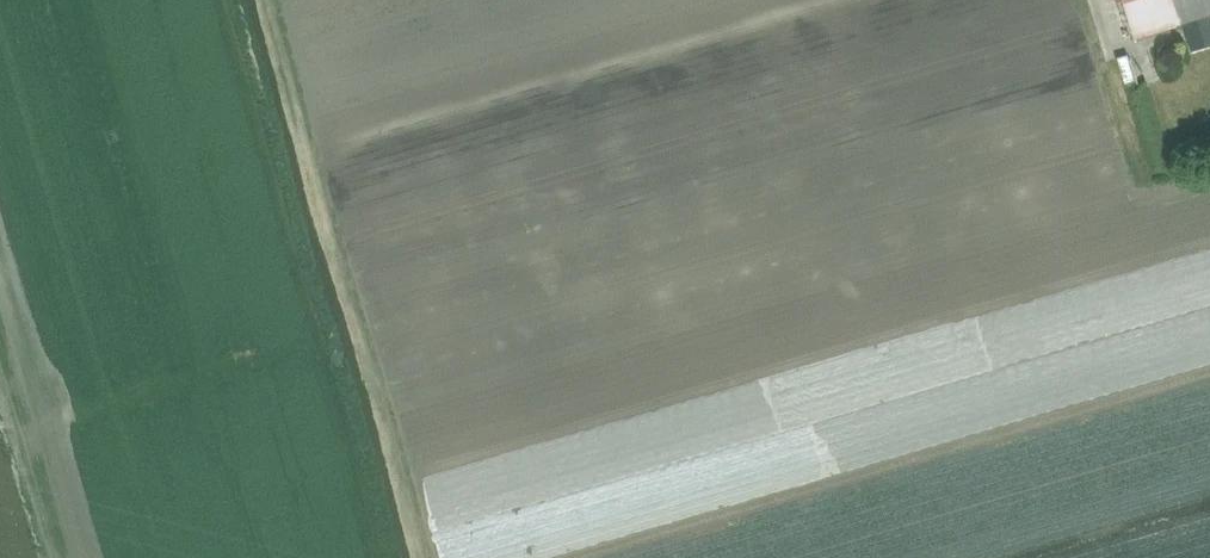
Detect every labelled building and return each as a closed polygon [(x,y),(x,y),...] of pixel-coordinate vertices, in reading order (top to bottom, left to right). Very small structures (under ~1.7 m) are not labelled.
[(1134,39),(1182,24),(1181,23),(1209,14),(1209,0),(1122,0),(1134,39)] [(1125,52),(1112,56),(1120,82),(1133,78),(1125,52)]
